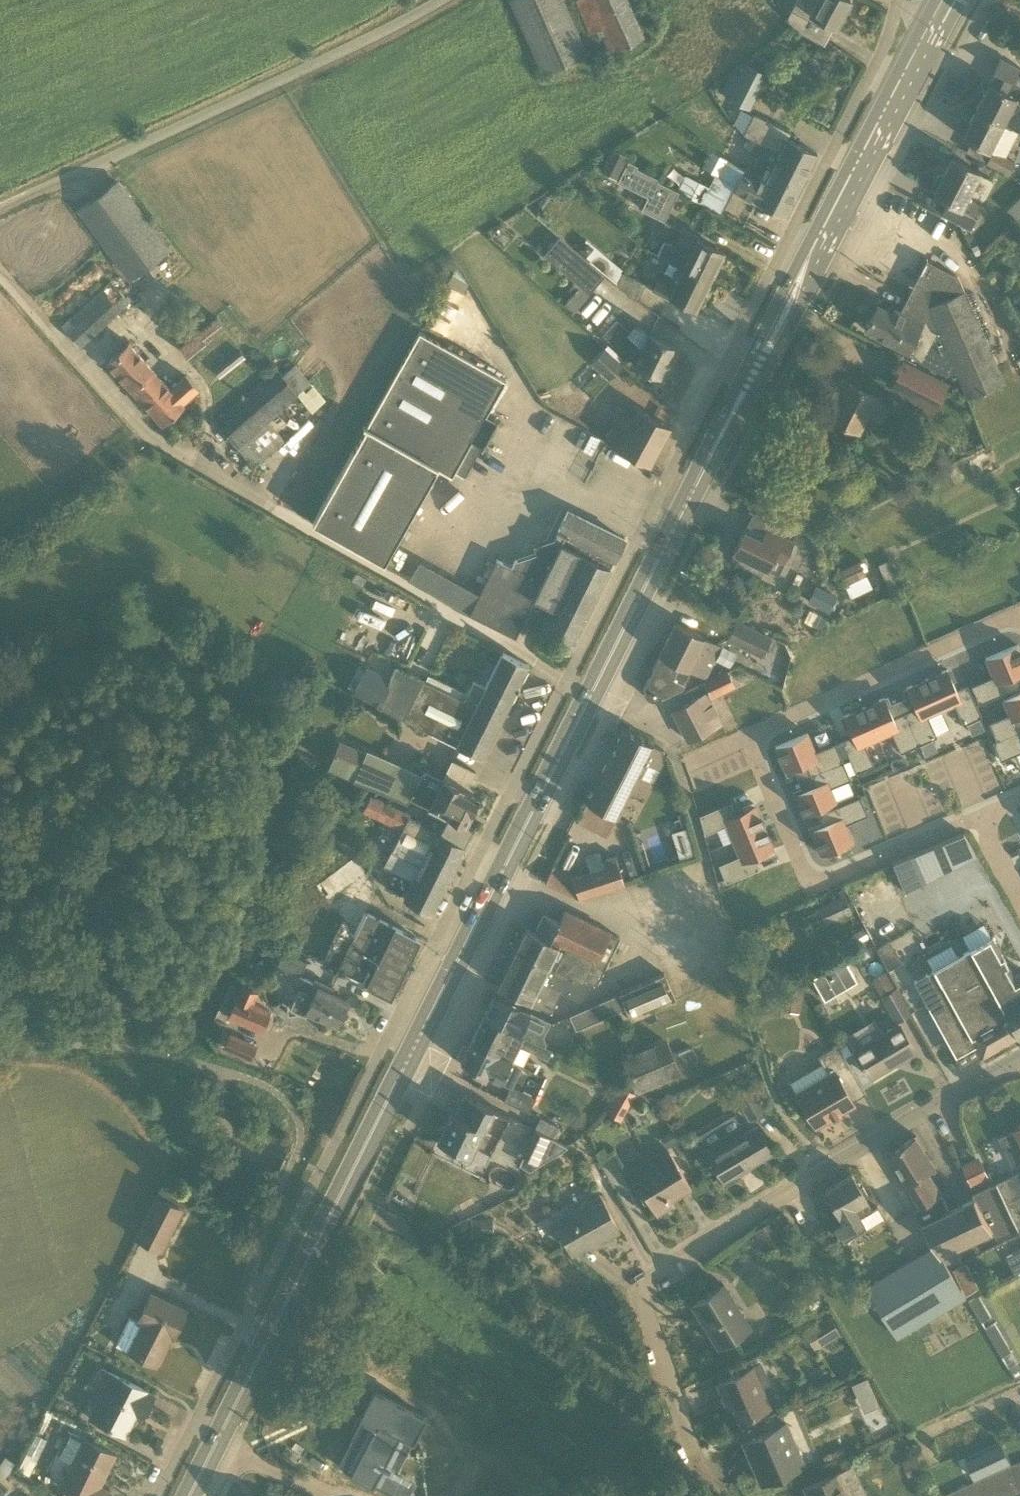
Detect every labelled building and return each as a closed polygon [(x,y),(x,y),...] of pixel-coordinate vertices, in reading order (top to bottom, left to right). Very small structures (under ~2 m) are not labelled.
[(543,73),(587,54),(565,0),(510,0),(543,73)] [(628,0),(575,0),(574,0),(589,34),(604,27),(613,49),(643,35),(628,0)] [(810,12),(836,26),(850,0),(796,0),(791,9),(807,18),(810,12)] [(795,58),(789,72),(803,79),(810,65),(795,58)] [(1015,74),(1019,67),(1000,58),(994,70),(996,72),(993,79),(995,81),(992,86),(991,87),(988,85),(975,110),(1010,128),(1019,120),(1019,76),(1015,74)] [(748,107),(765,74),(745,63),(727,97),(748,107)] [(1010,128),(975,110),(961,136),(988,150),(1001,124),(1010,129),(1010,128)] [(806,175),(817,153),(787,138),(790,132),(754,113),(743,134),(758,141),(757,145),(767,150),(777,155),(775,160),(806,175)] [(794,199),(806,175),(775,160),(777,155),(767,150),(757,145),(753,151),(758,154),(754,164),(762,169),(759,176),(761,181),(794,199)] [(612,148),(611,149),(601,171),(617,178),(628,156),(612,148)] [(761,181),(759,176),(758,173),(746,167),(744,171),(712,150),(703,166),(715,173),(708,187),(685,175),(677,189),(722,213),(733,192),(785,216),(794,199),(761,181)] [(1008,173),(1014,161),(992,150),(987,162),(1008,173)] [(970,228),(982,205),(966,197),(979,172),(951,157),(943,174),(937,175),(932,184),(934,190),(933,193),(947,200),(941,213),(970,228)] [(664,219),(678,191),(659,181),(660,178),(638,167),(639,164),(629,159),(618,181),(648,196),(642,208),(664,219)] [(131,277),(147,265),(166,250),(116,181),(80,208),(131,277)] [(723,251),(698,239),(699,238),(684,230),(679,240),(674,237),(671,243),(664,240),(658,253),(671,261),(709,280),(710,277),(713,277),(718,268),(716,265),(723,251)] [(589,293),(605,275),(559,236),(544,253),(589,293)] [(586,238),(578,247),(588,255),(596,247),(586,238)] [(709,280),(671,261),(658,253),(658,255),(678,265),(672,278),(662,273),(652,292),(668,300),(670,297),(695,307),(702,293),(705,293),(709,285),(707,282),(709,280)] [(1005,380),(959,277),(930,262),(919,285),(954,370),(955,370),(967,397),(1005,380)] [(617,265),(608,275),(617,283),(623,272),(621,270),(622,269),(617,265)] [(637,300),(645,283),(623,272),(617,283),(617,284),(637,300)] [(61,326),(79,344),(128,300),(111,280),(61,326)] [(954,370),(919,285),(904,314),(893,308),(891,312),(876,304),(864,328),(909,348),(908,350),(914,353),(919,360),(946,374),(954,370)] [(187,355),(205,340),(203,337),(222,322),(217,315),(179,345),(187,355)] [(629,331),(617,318),(603,333),(634,361),(660,377),(662,373),(666,373),(670,365),(668,362),(675,346),(652,333),(643,349),(626,334),(629,331)] [(496,421),(485,415),(505,379),(419,331),(311,522),(383,563),(437,468),(451,476),(472,440),(482,445),(480,448),(482,448),(498,419),(497,418),(496,421)] [(135,393),(156,374),(129,344),(107,362),(135,393)] [(608,379),(622,365),(605,348),(591,362),(608,379)] [(220,376),(245,356),(240,349),(214,369),(220,376)] [(935,408),(946,384),(902,362),(890,385),(935,408)] [(311,381),(295,363),(282,375),(276,369),(216,421),(253,465),(284,439),(268,419),(311,381)] [(582,380),(593,368),(588,363),(576,375),(582,380)] [(593,396),(607,381),(597,372),(583,387),(593,396)] [(169,389),(156,374),(135,393),(163,424),(185,405),(182,401),(196,388),(185,375),(169,389)] [(860,430),(876,396),(838,377),(831,393),(837,396),(828,415),(860,430)] [(649,466),(670,426),(636,411),(624,432),(615,427),(606,442),(649,466)] [(615,559),(624,539),(571,512),(559,534),(556,538),(534,545),(536,554),(515,560),(511,568),(496,561),(480,592),(469,613),(505,631),(513,616),(525,622),(524,623),(533,628),(544,605),(554,610),(539,635),(569,650),(611,567),(609,566),(613,558),(615,559)] [(784,562),(794,540),(766,527),(761,538),(744,530),(733,553),(766,569),(772,556),(784,562)] [(853,595),(873,584),(858,558),(838,568),(853,595)] [(821,589),(813,604),(829,612),(837,597),(821,589)] [(524,623),(525,622),(513,616),(505,631),(515,636),(522,622),(524,623)] [(761,656),(771,637),(736,619),(726,639),(761,656)] [(706,677),(715,658),(711,656),(717,645),(703,638),(704,636),(675,622),(645,684),(644,689),(645,695),(649,698),(654,700),(658,699),(681,690),(682,689),(684,685),(689,674),(689,671),(690,669),(706,677)] [(985,658),(993,676),(971,685),(978,703),(1019,686),(1019,682),(1017,674),(1019,673),(1019,650),(1017,644),(985,658)] [(483,757),(529,664),(502,651),(485,686),(474,681),(467,693),(429,675),(427,679),(424,678),(423,680),(395,667),(389,680),(366,668),(354,692),(377,704),(377,705),(480,756),(480,757),(481,758),(482,757),(483,757)] [(927,678),(941,710),(954,704),(963,724),(981,716),(967,683),(956,688),(947,669),(935,674),(934,673),(928,676),(928,677),(927,678)] [(725,691),(735,686),(728,671),(718,676),(725,691)] [(928,716),(941,710),(927,678),(925,679),(925,678),(918,681),(918,682),(906,687),(915,707),(904,712),(919,744),(937,736),(928,716)] [(1019,729),(1019,692),(1003,699),(1009,713),(989,722),(996,739),(1019,729)] [(688,740),(721,724),(706,693),(673,710),(688,740)] [(919,744),(904,712),(893,717),(884,697),(872,703),(872,702),(865,705),(865,706),(864,706),(878,738),(891,732),(901,752),(919,744)] [(865,744),(878,738),(864,706),(862,707),(862,706),(855,709),(856,710),(843,716),(852,735),(841,740),(856,772),(874,764),(865,744)] [(643,798),(665,753),(664,750),(622,729),(577,819),(608,834),(617,816),(618,816),(631,792),(643,798)] [(996,739),(992,741),(1000,760),(1019,751),(1019,729),(996,739)] [(806,763),(810,774),(843,760),(835,742),(815,750),(807,732),(775,746),(778,752),(777,752),(780,759),(786,771),(806,763)] [(365,752),(353,778),(406,803),(409,796),(445,813),(465,825),(465,823),(473,807),(479,810),(484,799),(481,798),(482,796),(470,790),(476,778),(472,777),(475,771),(473,770),(450,760),(442,777),(423,768),(421,773),(367,748),(365,752)] [(894,756),(888,759),(892,767),(897,764),(894,756)] [(843,760),(810,774),(815,785),(795,793),(800,805),(799,806),(802,812),(803,812),(804,815),(836,801),(830,787),(850,778),(843,760)] [(420,823),(408,817),(410,813),(371,794),(362,811),(402,829),(402,828),(460,857),(474,828),(465,823),(465,825),(445,813),(443,817),(427,810),(420,823)] [(817,814),(822,825),(810,829),(816,842),(815,842),(817,849),(818,848),(821,855),(853,841),(845,823),(868,814),(860,795),(817,814)] [(732,840),(764,826),(763,823),(763,822),(761,816),(760,816),(755,804),(735,812),(730,801),(700,814),(705,833),(726,825),(732,840)] [(766,830),(764,826),(732,840),(738,855),(718,864),(726,882),(758,868),(754,857),(774,849),(768,836),(769,836),(766,829),(766,830)] [(432,912),(460,857),(402,828),(402,829),(385,866),(414,880),(404,901),(432,912)] [(671,832),(680,860),(694,855),(686,828),(671,832)] [(893,866),(910,896),(975,859),(963,837),(893,866)] [(579,898),(623,884),(615,859),(603,863),(604,868),(573,879),(579,898)] [(845,897),(815,910),(816,911),(821,924),(851,911),(845,897)] [(345,901),(318,954),(372,980),(399,926),(345,901)] [(564,910),(559,921),(543,913),(534,933),(526,929),(516,949),(590,985),(597,982),(619,937),(611,933),(564,910)] [(923,996),(955,1055),(975,1044),(981,1055),(1006,1042),(1001,1033),(1013,1027),(1018,1035),(1017,1035),(1018,1037),(1019,1036),(1019,980),(1017,982),(991,937),(933,970),(942,985),(923,996)] [(584,997),(590,985),(516,949),(498,986),(551,1012),(561,991),(578,999),(584,997)] [(284,951),(279,966),(300,974),(306,959),(284,951)] [(844,958),(812,976),(824,998),(857,980),(844,958)] [(883,971),(870,979),(879,994),(892,986),(883,971)] [(663,973),(619,993),(625,1007),(630,1020),(675,1000),(663,973)] [(329,992),(332,986),(316,978),(310,991),(301,986),(294,1002),(307,1009),(336,1022),(348,1000),(329,992)] [(240,987),(227,1015),(261,1030),(269,1011),(251,1003),(255,994),(240,987)] [(895,1021),(909,1013),(894,988),(880,996),(895,1021)] [(784,989),(780,1008),(799,1012),(803,993),(784,989)] [(619,993),(589,1006),(596,1020),(625,1007),(619,993)] [(540,1042),(550,1022),(495,994),(483,1016),(510,1029),(510,1027),(540,1042)] [(510,1029),(483,1016),(471,1040),(497,1052),(513,1060),(520,1045),(547,1059),(552,1050),(539,1044),(540,1042),(510,1027),(510,1029)] [(870,1077),(915,1051),(899,1024),(854,1050),(870,1077)] [(248,1058),(254,1045),(232,1035),(227,1048),(248,1058)] [(636,1089),(680,1070),(666,1037),(621,1056),(636,1089)] [(522,1065),(513,1060),(497,1052),(471,1040),(460,1062),(487,1075),(488,1075),(511,1086),(522,1065)] [(815,1127),(854,1104),(843,1085),(856,1078),(836,1045),(818,1056),(829,1073),(796,1092),(815,1127)] [(620,1119),(635,1093),(617,1083),(603,1109),(620,1119)] [(485,1164),(509,1117),(465,1095),(465,1096),(478,1103),(469,1121),(451,1113),(444,1126),(440,1126),(436,1134),(438,1137),(437,1140),(485,1164)] [(540,1117),(534,1128),(556,1138),(560,1128),(561,1127),(540,1117)] [(761,1135),(757,1125),(745,1132),(741,1126),(707,1147),(726,1179),(733,1175),(772,1152),(761,1135)] [(1017,1164),(1019,1162),(1019,1125),(1016,1127),(1017,1129),(1003,1135),(1017,1164)] [(674,1128),(659,1137),(665,1147),(680,1138),(674,1128)] [(935,1197),(923,1175),(936,1168),(916,1135),(890,1151),(923,1205),(915,1209),(936,1245),(941,1255),(949,1268),(963,1261),(956,1248),(994,1230),(976,1197),(950,1209),(942,1193),(935,1197)] [(669,1199),(691,1186),(671,1154),(630,1177),(639,1192),(642,1190),(656,1214),(673,1205),(669,1199)] [(974,1188),(991,1180),(981,1158),(964,1165),(974,1188)] [(996,1184),(995,1182),(974,1192),(976,1197),(994,1230),(998,1238),(1017,1227),(1019,1230),(1019,1229),(1019,1172),(996,1184)] [(872,1210),(851,1174),(825,1190),(843,1220),(834,1225),(843,1241),(866,1228),(860,1217),(872,1210)] [(161,1250),(182,1207),(183,1205),(158,1193),(134,1238),(143,1241),(161,1250)] [(601,1240),(619,1230),(600,1196),(555,1221),(571,1251),(599,1236),(601,1240)] [(492,1217),(471,1218),(471,1235),(493,1234),(492,1217)] [(761,1243),(780,1233),(774,1221),(755,1231),(761,1243)] [(967,1297),(949,1268),(941,1255),(936,1245),(867,1286),(899,1338),(967,1297)] [(1007,1257),(1016,1273),(1019,1271),(1019,1250),(1007,1257)] [(974,1276),(961,1284),(966,1294),(980,1286),(974,1276)] [(718,1346),(749,1327),(723,1284),(692,1303),(718,1346)] [(168,1345),(186,1310),(151,1292),(138,1319),(130,1315),(116,1343),(129,1349),(129,1350),(156,1364),(166,1344),(168,1345)] [(978,1294),(969,1300),(982,1321),(991,1316),(978,1294)] [(812,1346),(840,1333),(830,1311),(802,1323),(812,1346)] [(988,1329),(1004,1357),(1014,1351),(998,1323),(988,1329)] [(740,1419),(771,1406),(754,1365),(718,1381),(725,1398),(730,1396),(740,1419)] [(141,1401),(148,1405),(154,1393),(115,1374),(93,1419),(124,1434),(141,1401)] [(867,1377),(852,1383),(858,1397),(873,1391),(867,1377)] [(366,1421),(342,1468),(392,1494),(401,1474),(393,1470),(400,1456),(389,1451),(397,1434),(412,1441),(425,1414),(372,1388),(358,1417),(366,1421)] [(761,1483),(804,1465),(786,1422),(743,1440),(761,1483)] [(110,1490),(99,1485),(115,1453),(82,1437),(58,1484),(82,1495),(108,1495),(110,1490)] [(1002,1442),(965,1459),(975,1479),(1012,1462),(1002,1442)] [(917,1454),(902,1461),(909,1476),(924,1469),(917,1454)] [(1012,1464),(947,1494),(948,1495),(1019,1495),(1019,1461),(1012,1464)] [(838,1472),(804,1486),(808,1495),(849,1495),(838,1472)]
